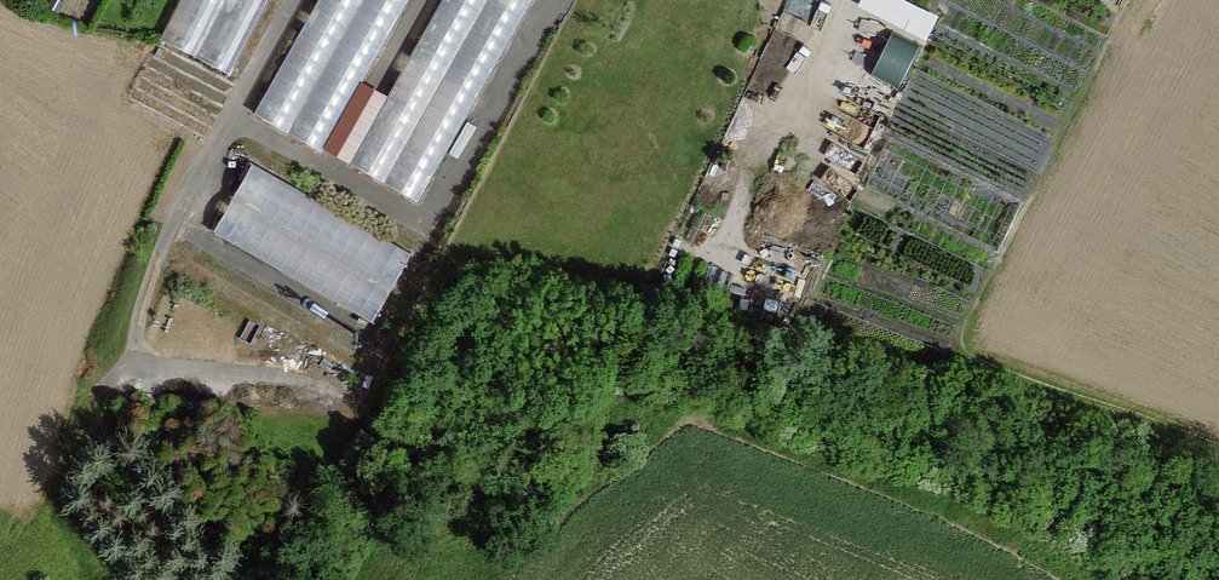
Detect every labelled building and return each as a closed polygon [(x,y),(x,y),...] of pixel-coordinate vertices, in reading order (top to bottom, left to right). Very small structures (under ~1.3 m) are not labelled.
[(160,40),(235,78),(274,0),(181,0),(160,40)] [(254,111),(319,149),(407,0),(320,0),(254,111)] [(356,162),(420,197),(528,0),(445,0),(356,162)] [(942,10),(921,0),(863,0),(863,1),(931,33),(942,10)] [(876,67),(905,78),(920,40),(891,29),(876,67)] [(416,253),(253,165),(212,241),(375,329),(416,253)]
